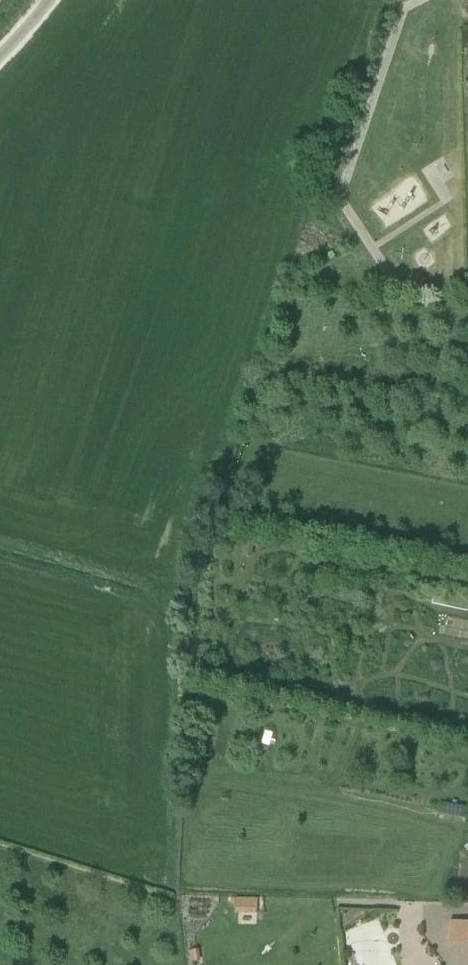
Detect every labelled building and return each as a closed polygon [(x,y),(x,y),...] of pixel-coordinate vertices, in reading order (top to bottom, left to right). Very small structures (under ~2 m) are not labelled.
[(456,610),(458,601),(434,595),(432,604),(456,610)]
